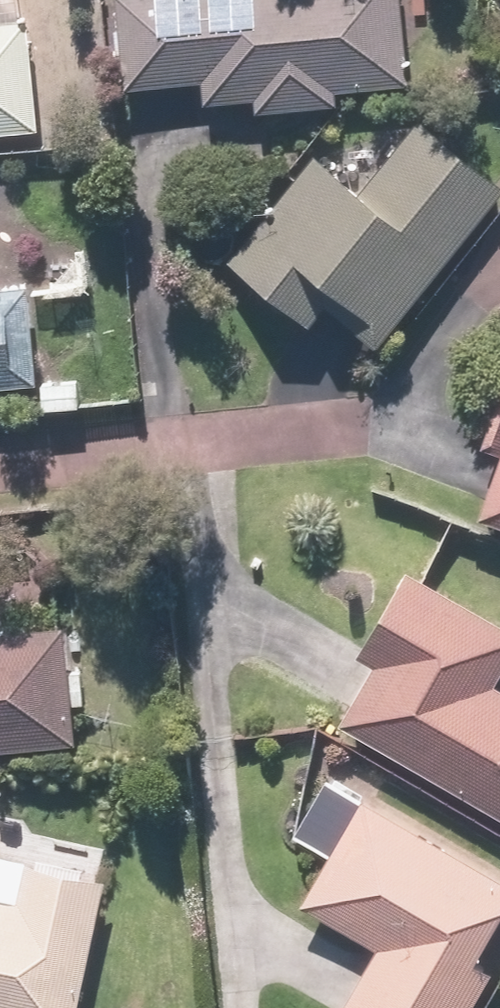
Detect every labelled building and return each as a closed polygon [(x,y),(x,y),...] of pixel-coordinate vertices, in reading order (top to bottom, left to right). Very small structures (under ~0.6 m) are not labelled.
[(121,95),(198,87),(200,109),(251,104),(252,117),(332,109),(330,96),(404,89),(395,0),(111,0),(121,95)] [(34,135),(23,25),(0,27),(0,139),(34,135)] [(371,353),(499,193),(414,125),(356,197),(311,161),(225,268),(304,331),(319,311),(371,353)] [(32,389),(22,292),(0,294),(0,392),(32,389)] [(475,524),(499,533),(499,390),(478,452),(498,459),(475,524)] [(335,729),(499,824),(499,696),(489,690),(499,672),(499,633),(401,576),(351,661),(369,671),(335,729)] [(70,748),(58,632),(0,639),(0,756),(70,748)] [(325,787),(293,842),(325,860),(297,909),(374,953),(342,1007),(469,1007),(486,979),(468,969),(499,914),(499,887),(325,787)] [(100,886),(76,882),(83,853),(37,844),(32,871),(21,869),(22,866),(0,861),(0,1007),(74,1007),(100,886)]
